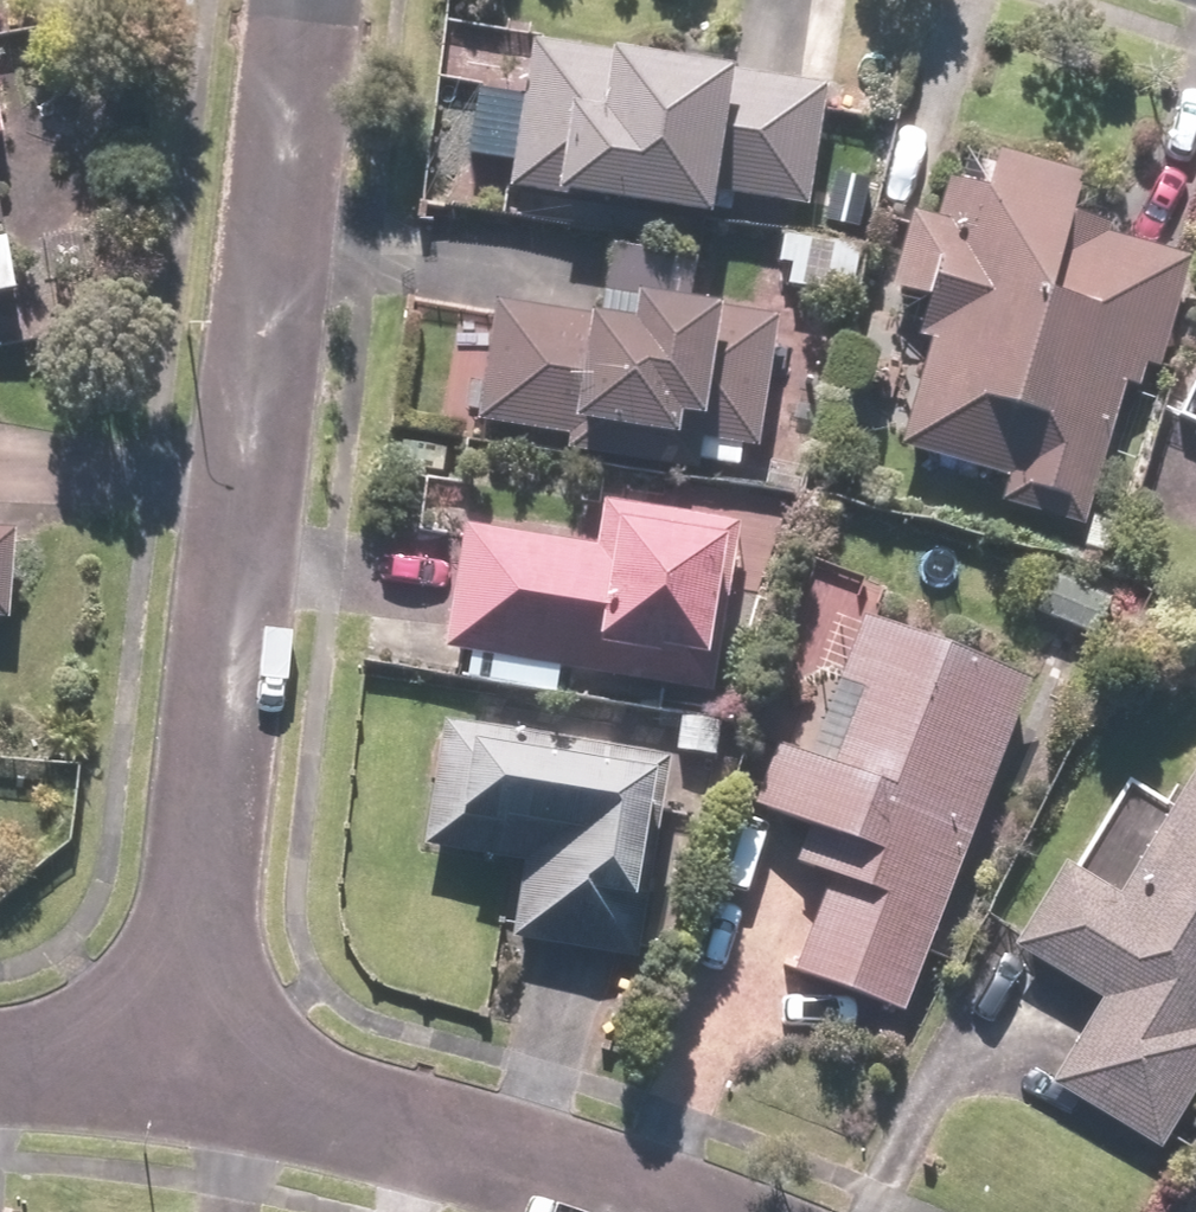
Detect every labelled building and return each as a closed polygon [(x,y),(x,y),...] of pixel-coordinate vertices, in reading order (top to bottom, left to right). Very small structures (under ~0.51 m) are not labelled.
[(830,80),(537,36),(527,103),(476,95),(466,159),(514,167),(510,194),(717,225),(721,197),(810,210),(830,80)] [(1193,256),(1073,227),(1087,168),(1003,147),(993,190),(951,180),(943,215),(899,204),(880,285),(906,291),(898,322),(930,329),(900,452),(1009,479),(1000,513),(1091,535),(1127,392),(1158,399),(1193,256)] [(26,305),(17,249),(1,252),(0,248),(0,309),(26,305)] [(643,315),(503,303),(491,430),(594,440),(592,457),(768,472),(782,310),(645,298),(643,315)] [(605,530),(464,520),(454,663),(612,674),(611,685),(718,693),(730,510),(607,502),(605,530)] [(14,620),(20,528),(0,526),(0,619),(14,620)] [(1051,574),(1035,610),(1097,636),(1113,600),(1051,574)] [(907,1019),(1029,679),(857,617),(807,758),(775,747),(753,808),(817,830),(800,879),(825,888),(793,978),(907,1019)] [(666,760),(437,726),(418,851),(520,866),(508,945),(635,964),(666,760)] [(1123,893),(1068,862),(1020,947),(1108,996),(1054,1091),(1167,1155),(1195,1103),(1195,763),(1123,893)]
